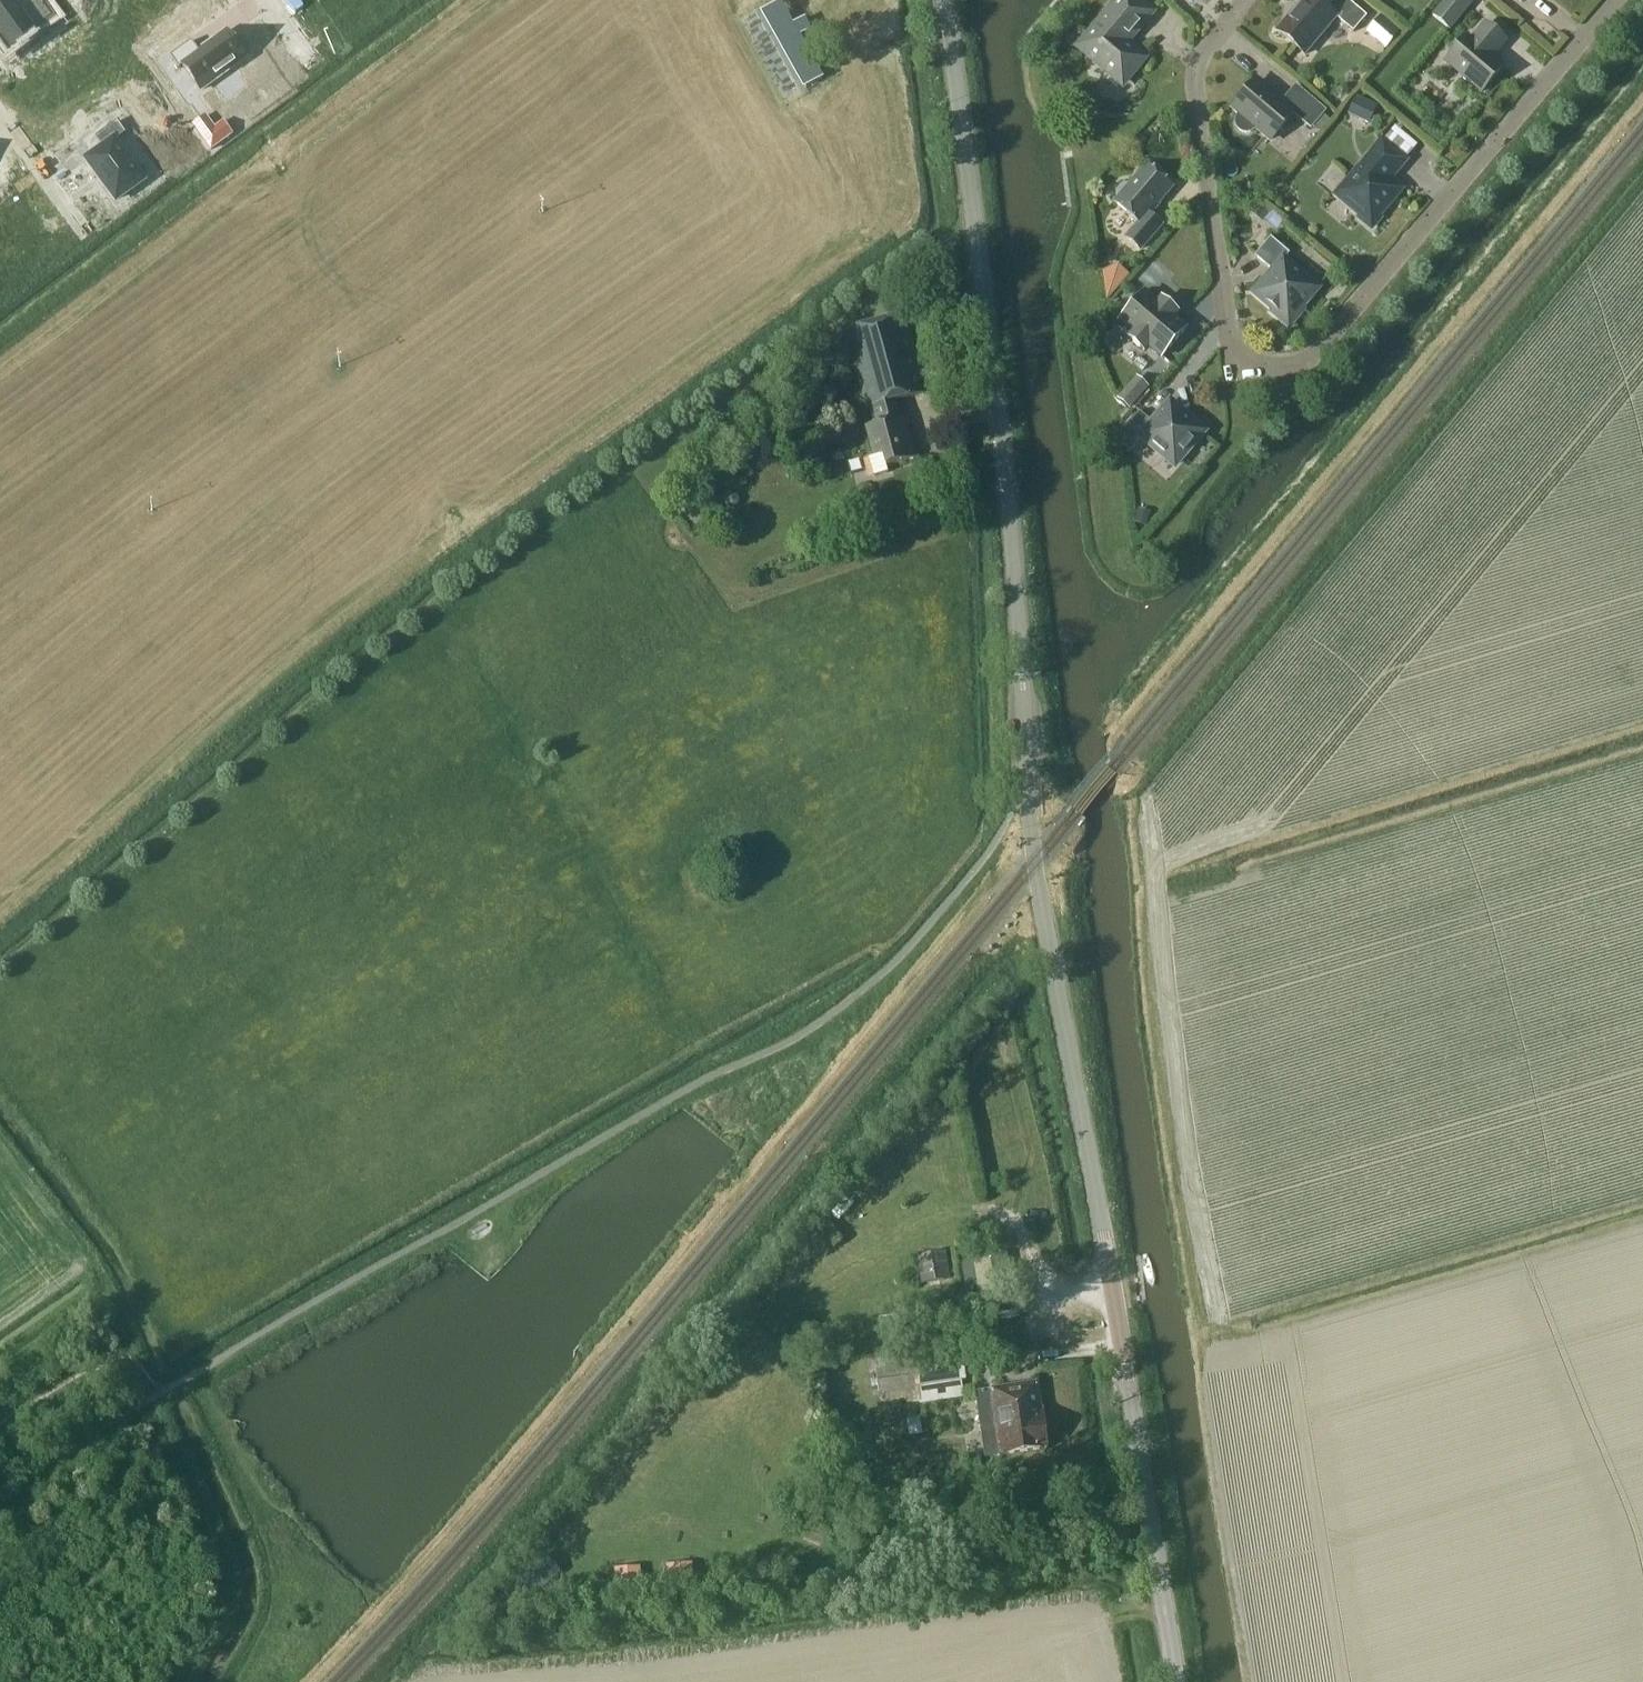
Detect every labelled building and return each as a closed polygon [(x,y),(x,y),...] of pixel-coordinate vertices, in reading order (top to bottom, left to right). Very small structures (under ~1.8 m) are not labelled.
[(6,46),(55,11),(47,0),(3,0),(0,2),(0,38),(6,46)] [(1136,0),(1119,0),(1079,46),(1122,83),(1143,58),(1125,43),(1150,12),(1136,0)] [(1318,0),(1302,0),(1276,31),(1305,55),(1336,18),(1353,32),(1367,16),(1348,0),(1334,0),(1327,8),(1318,0)] [(1432,14),(1450,30),(1475,0),(1444,0),(1432,14)] [(792,25),(780,2),(761,13),(803,88),(822,78),(798,36),(810,29),(804,19),(792,25)] [(1401,31),(1382,15),(1367,33),(1386,49),(1401,31)] [(1467,36),(1446,62),(1481,92),(1503,67),(1492,57),(1506,41),(1485,24),(1472,40),(1467,36)] [(199,52),(178,67),(187,80),(191,77),(208,102),(254,69),(235,42),(207,63),(199,52)] [(1257,80),(1233,108),(1240,114),(1236,119),(1236,125),(1240,130),(1245,132),(1251,131),(1255,127),(1270,140),(1293,112),(1310,127),(1324,111),(1296,87),(1283,102),(1257,80)] [(1374,108),(1357,100),(1350,116),(1367,124),(1374,108)] [(211,134),(214,131),(204,117),(193,125),(210,148),(211,150),(219,145),(211,134)] [(103,148),(86,160),(116,200),(143,181),(115,141),(125,133),(117,121),(95,137),(103,148)] [(1406,160),(1382,140),(1336,195),(1360,216),(1359,217),(1371,228),(1380,217),(1379,216),(1401,189),(1389,180),(1406,160)] [(1127,185),(1122,185),(1116,192),(1117,197),(1118,198),(1115,203),(1138,223),(1126,238),(1139,249),(1161,224),(1148,213),(1171,186),(1147,165),(1128,187),(1127,185)] [(1251,212),(1262,222),(1269,213),(1259,204),(1251,212)] [(1270,237),(1254,255),(1273,271),(1254,293),(1272,309),(1270,312),(1288,327),(1304,309),(1301,307),(1317,288),(1283,260),(1289,253),(1270,237)] [(1161,296),(1156,302),(1144,292),(1120,321),(1133,333),(1129,338),(1144,351),(1148,346),(1162,357),(1186,329),(1175,319),(1180,313),(1161,296)] [(926,393),(903,315),(844,332),(867,409),(869,408),(874,424),(865,427),(874,457),(868,459),(873,477),(888,472),(886,467),(917,457),(905,416),(899,418),(894,402),(926,393)] [(1149,386),(1136,376),(1117,399),(1130,409),(1149,386)] [(1203,431),(1170,402),(1152,423),(1139,411),(1121,432),(1122,444),(1129,450),(1141,437),(1174,465),(1203,431)] [(921,1285),(950,1280),(946,1252),(917,1256),(921,1285)] [(1013,1290),(1007,1253),(974,1259),(979,1295),(1013,1290)] [(962,1396),(955,1344),(910,1350),(910,1349),(875,1354),(877,1369),(875,1369),(878,1394),(896,1392),(897,1400),(918,1397),(919,1402),(962,1396)] [(1040,1380),(993,1388),(974,1390),(981,1435),(985,1458),(1003,1455),(1003,1454),(1050,1446),(1040,1380)] [(907,1418),(909,1436),(923,1435),(920,1417),(907,1418)] [(669,1591),(694,1590),(693,1563),(667,1565),(669,1591)] [(616,1594),(642,1593),(641,1567),(615,1568),(616,1594)] [(720,1569),(720,1585),(735,1585),(735,1568),(720,1569)]
